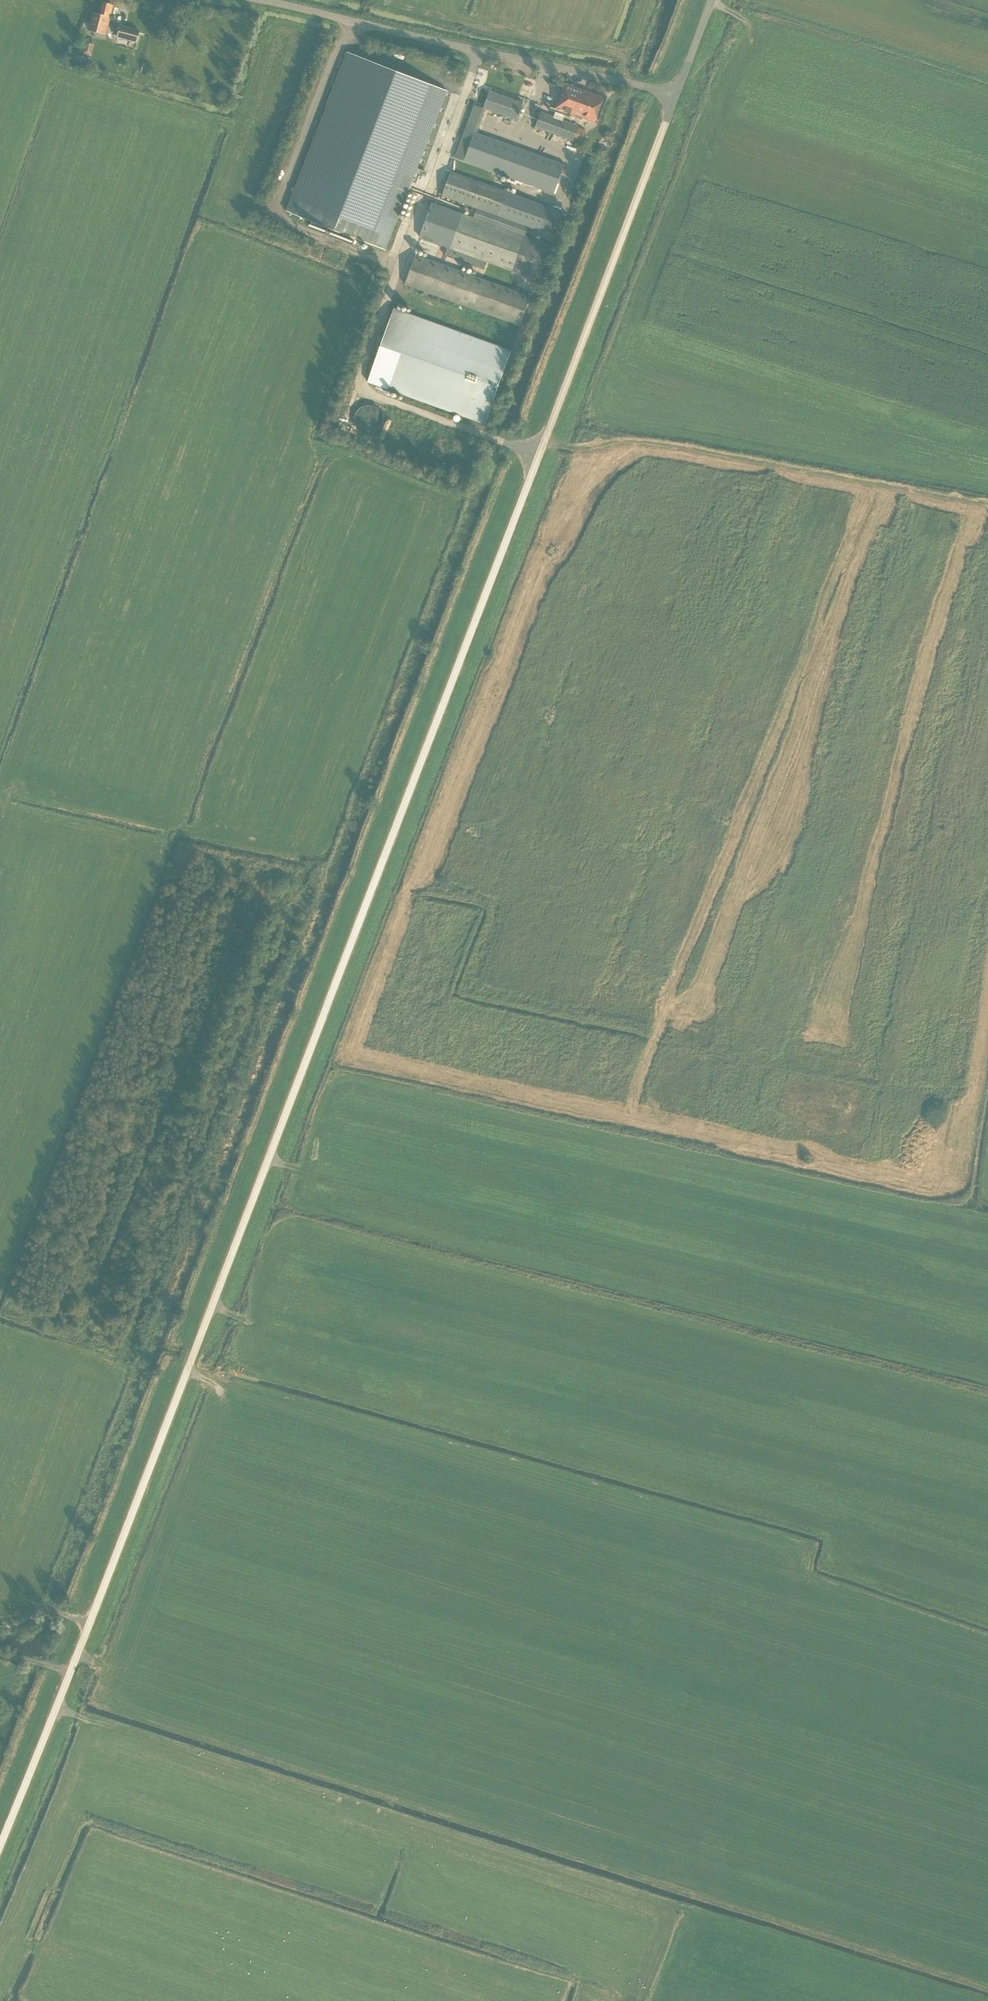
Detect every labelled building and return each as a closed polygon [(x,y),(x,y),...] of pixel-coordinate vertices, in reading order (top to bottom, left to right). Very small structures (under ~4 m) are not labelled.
[(112,5),(102,2),(99,14),(92,13),(88,29),(105,33),(108,24),(109,18),(112,5)] [(139,30),(120,25),(117,36),(136,41),(139,30)] [(93,45),(84,42),(82,54),(91,56),(93,45)] [(447,91),(348,52),(286,211),(385,250),(447,91)] [(595,122),(603,98),(565,84),(556,108),(553,117),(540,112),(534,126),(573,141),(578,126),(562,120),(566,112),(595,122)] [(523,102),(490,90),(483,108),(485,109),(517,120),(523,102)] [(483,108),(474,105),(466,128),(477,132),(485,109),(483,108)] [(477,132),(466,128),(455,157),(554,194),(565,164),(477,132)] [(451,171),(442,196),(476,208),(473,217),(434,203),(422,237),(450,248),(448,253),(484,266),(486,261),(537,279),(550,245),(525,236),(528,227),(552,235),(561,211),(451,171)] [(519,326),(530,296),(416,254),(405,284),(519,326)] [(511,350),(394,308),(367,382),(484,424),(511,350)]
